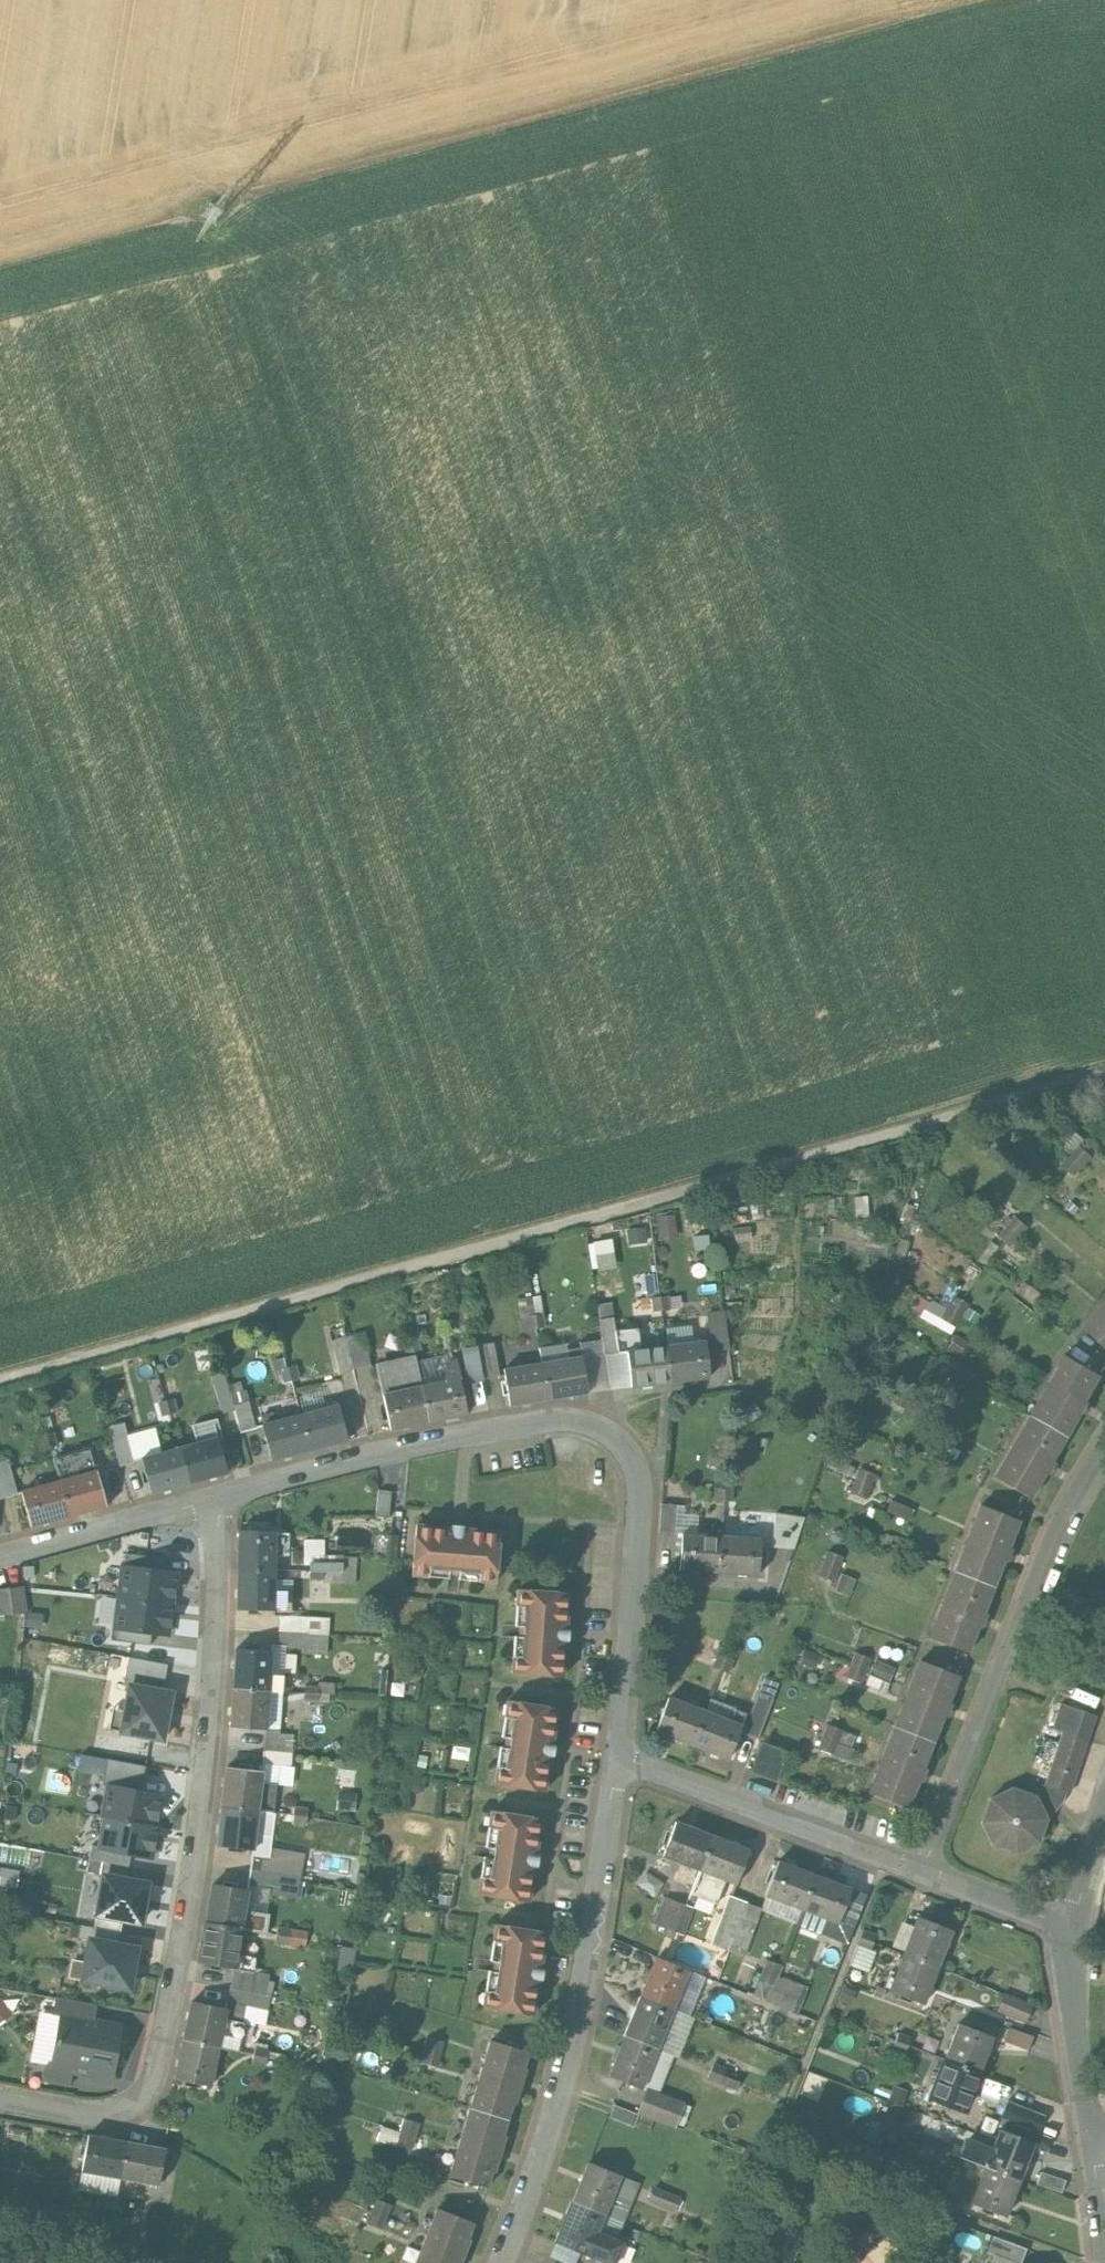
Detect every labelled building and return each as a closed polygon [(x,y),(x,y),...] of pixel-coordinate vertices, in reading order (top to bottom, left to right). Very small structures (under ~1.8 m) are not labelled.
[(1082,1146),(1063,1166),(1073,1175),(1091,1155),(1082,1146)] [(1002,1206),(991,1197),(984,1205),(995,1214),(1002,1206)] [(653,1214),(656,1238),(678,1236),(675,1211),(653,1214)] [(1017,1217),(1013,1214),(1006,1223),(1010,1226),(1001,1237),(1011,1245),(1027,1226),(1018,1216),(1017,1217)] [(593,1269),(616,1265),(611,1236),(588,1240),(593,1269)] [(669,1296),(660,1298),(661,1312),(671,1310),(669,1296)] [(967,1304),(955,1297),(942,1320),(954,1327),(967,1304)] [(660,1298),(653,1299),(655,1312),(661,1312),(660,1298)] [(725,1313),(708,1315),(711,1342),(705,1342),(706,1351),(729,1348),(725,1313)] [(543,1314),(536,1315),(538,1329),(545,1328),(543,1314)] [(536,1315),(527,1316),(530,1330),(538,1329),(536,1315)] [(362,1330),(330,1339),(338,1372),(371,1363),(362,1330)] [(964,1356),(973,1342),(956,1332),(947,1346),(964,1356)] [(417,1337),(410,1339),(413,1351),(420,1350),(417,1337)] [(410,1339),(402,1341),(405,1353),(413,1351),(410,1339)] [(705,1342),(665,1347),(668,1384),(709,1379),(706,1351),(705,1342)] [(492,1344),(475,1348),(482,1380),(498,1376),(492,1344)] [(665,1347),(628,1351),(633,1388),(668,1384),(665,1347)] [(568,1359),(544,1363),(551,1399),(588,1393),(580,1348),(566,1351),(568,1359)] [(1030,1416),(1063,1436),(1077,1412),(1080,1414),(1087,1401),(1085,1399),(1098,1376),(1065,1357),(1030,1416)] [(544,1363),(504,1371),(511,1406),(551,1399),(544,1363)] [(357,1367),(363,1397),(377,1395),(371,1365),(357,1367)] [(294,1367),(288,1368),(291,1382),(298,1380),(294,1367)] [(288,1368),(280,1370),(283,1384),(291,1382),(288,1368)] [(458,1379),(422,1388),(430,1422),(467,1414),(458,1379)] [(422,1388),(383,1397),(392,1430),(430,1422),(422,1388)] [(171,1399),(163,1401),(167,1416),(175,1413),(171,1399)] [(163,1401),(157,1404),(161,1418),(167,1416),(163,1401)] [(338,1406),(301,1416),(310,1450),(347,1441),(338,1406)] [(301,1416),(262,1426),(271,1460),(310,1450),(301,1416)] [(1063,1436),(1030,1416),(994,1478),(1027,1497),(1042,1472),(1045,1473),(1050,1464),(1048,1462),(1063,1436)] [(56,1446),(52,1433),(45,1436),(48,1449),(56,1446)] [(45,1436),(38,1438),(42,1451),(48,1449),(45,1436)] [(215,1437),(177,1448),(188,1483),(226,1473),(215,1437)] [(177,1448),(140,1460),(150,1494),(188,1483),(177,1448)] [(89,1449),(52,1460),(58,1483),(68,1517),(106,1506),(89,1449)] [(0,1464),(0,1501),(16,1496),(7,1463),(0,1464)] [(874,1477),(859,1471),(851,1495),(865,1500),(874,1477)] [(58,1483),(20,1494),(30,1528),(68,1517),(58,1483)] [(725,1484),(718,1483),(716,1501),(723,1502),(724,1489),(725,1484)] [(706,1488),(684,1486),(683,1499),(705,1500),(706,1488)] [(732,1489),(724,1489),(723,1502),(732,1502),(732,1489)] [(391,1491),(378,1490),(375,1516),(388,1518),(391,1491)] [(891,1498),(885,1511),(908,1521),(914,1508),(891,1498)] [(956,1572),(991,1586),(1001,1559),(1005,1561),(1010,1547),(1006,1546),(1016,1521),(980,1508),(956,1572)] [(802,1519),(775,1515),(773,1549),(794,1550),(802,1519)] [(462,1527),(450,1526),(449,1529),(415,1526),(410,1577),(494,1584),(498,1533),(461,1530),(462,1527)] [(273,1533),(238,1532),(237,1570),(272,1570),(273,1533)] [(721,1538),(682,1535),(679,1570),(719,1573),(721,1538)] [(761,1541),(721,1538),(719,1573),(758,1577),(761,1541)] [(842,1558),(829,1553),(820,1578),(834,1583),(842,1558)] [(124,1567),(164,1572),(166,1559),(126,1554),(124,1567)] [(119,1598),(172,1604),(176,1573),(164,1572),(124,1567),(123,1567),(119,1598)] [(272,1570),(237,1570),(236,1609),(270,1610),(272,1570)] [(321,1571),(310,1571),(310,1580),(321,1580),(321,1571)] [(991,1586),(956,1572),(931,1638),(966,1651),(977,1624),(981,1625),(985,1614),(981,1613),(991,1586)] [(26,1607),(25,1585),(0,1586),(0,1608),(26,1607)] [(568,1593),(516,1588),(514,1626),(518,1626),(517,1637),(513,1637),(511,1673),(563,1676),(565,1641),(568,1641),(569,1630),(566,1629),(568,1593)] [(172,1604),(119,1598),(115,1628),(152,1633),(168,1635),(172,1604)] [(150,1646),(152,1633),(115,1628),(112,1627),(110,1640),(150,1646)] [(269,1651),(235,1649),(232,1689),(267,1691),(269,1651)] [(719,1656),(713,1670),(720,1673),(726,1659),(719,1656)] [(870,1661),(856,1656),(847,1679),(860,1685),(870,1661)] [(129,1685),(162,1691),(167,1664),(128,1657),(123,1684),(129,1685)] [(733,1662),(726,1659),(720,1673),(727,1676),(733,1662)] [(897,1727),(933,1740),(941,1717),(945,1718),(950,1704),(946,1703),(956,1677),(921,1664),(897,1727)] [(764,1680),(750,1718),(746,1717),(739,1734),(756,1741),(778,1686),(764,1680)] [(162,1691),(129,1685),(121,1732),(162,1740),(171,1693),(162,1691)] [(267,1691),(232,1689),(230,1727),(265,1729),(267,1691)] [(317,1694),(305,1693),(304,1701),(316,1702),(317,1694)] [(557,1709),(507,1700),(500,1738),(505,1738),(503,1749),(499,1748),(493,1783),(543,1792),(549,1756),(552,1757),(554,1745),(551,1745),(557,1709)] [(704,1714),(669,1700),(656,1733),(691,1747),(704,1714)] [(1014,1790),(991,1800),(983,1824),(994,1848),(1018,1855),(1041,1844),(1048,1819),(1043,1809),(1048,1806),(1053,1801),(1056,1796),(1057,1790),(1071,1794),(1097,1716),(1063,1704),(1054,1730),(1064,1733),(1046,1786),(1037,1797),(1014,1790)] [(730,1725),(704,1714),(691,1747),(727,1762),(739,1734),(746,1717),(735,1712),(730,1725)] [(843,1731),(829,1726),(820,1750),(833,1755),(843,1731)] [(933,1740),(897,1727),(872,1793),(907,1806),(917,1781),(921,1782),(925,1770),(922,1769),(933,1740)] [(783,1756),(764,1749),(756,1771),(774,1778),(783,1756)] [(108,1786),(141,1792),(146,1766),(106,1759),(102,1785),(108,1786)] [(260,1771),(226,1768),(221,1807),(255,1810),(270,1811),(273,1783),(258,1780),(260,1771)] [(102,1817),(157,1827),(158,1826),(154,1826),(160,1796),(141,1792),(108,1786),(102,1817)] [(307,1808),(292,1806),(291,1813),(307,1815),(307,1808)] [(255,1810),(221,1807),(217,1845),(251,1848),(255,1810)] [(539,1819),(490,1812),(490,1813),(498,1814),(495,1829),(488,1828),(485,1851),(488,1851),(487,1862),(483,1861),(480,1882),(490,1883),(488,1896),(478,1895),(478,1897),(529,1905),(533,1869),(537,1870),(539,1857),(535,1857),(539,1819)] [(307,1815),(291,1813),(291,1821),(306,1822),(307,1815)] [(105,1818),(99,1848),(131,1854),(151,1858),(157,1827),(102,1817),(102,1818),(105,1818)] [(712,1838),(676,1824),(662,1859),(699,1872),(712,1838)] [(749,1852),(712,1838),(699,1872),(737,1886),(749,1852)] [(126,1880),(131,1854),(99,1848),(92,1846),(87,1872),(104,1876),(126,1880)] [(816,1878),(780,1864),(767,1897),(803,1911),(816,1878)] [(1052,1873),(1041,1870),(1038,1882),(1049,1885),(1052,1873)] [(126,1880),(104,1876),(97,1915),(141,1923),(148,1884),(126,1880)] [(852,1892),(816,1878),(803,1911),(840,1925),(852,1892)] [(247,1892),(212,1886),(207,1925),(242,1930),(247,1892)] [(731,1897),(714,1945),(731,1951),(738,1931),(748,1903),(731,1897)] [(764,1909),(748,1903),(738,1931),(754,1936),(764,1909)] [(680,1905),(675,1918),(682,1920),(686,1908),(680,1905)] [(686,1908),(682,1920),(689,1923),(693,1910),(686,1908)] [(954,1935),(920,1922),(906,1958),(940,1971),(954,1935)] [(242,1930),(207,1925),(201,1965),(236,1970),(242,1930)] [(547,1936),(496,1927),(496,1929),(505,1930),(503,1946),(494,1944),(490,1963),(495,1964),(493,1975),(489,1974),(485,1994),(494,1996),(492,2009),(483,2008),(483,2010),(534,2019),(539,1984),(542,1984),(544,1972),(541,1972),(547,1936)] [(292,1930),(279,1928),(278,1936),(290,1938),(292,1930)] [(878,1939),(865,1932),(861,1941),(875,1946),(878,1939)] [(290,1938),(278,1936),(276,1944),(289,1946),(290,1938)] [(136,1949),(91,1941),(83,1979),(128,1988),(136,1949)] [(875,1946),(861,1941),(859,1948),(872,1953),(875,1946)] [(940,1971),(906,1958),(892,1993),(926,2006),(940,1971)] [(689,1972),(656,1959),(641,1998),(673,2010),(689,1972)] [(781,1968),(769,1964),(764,1975),(776,1981),(781,1968)] [(269,1977),(234,1971),(231,1991),(265,1997),(269,1977)] [(776,1981),(764,1975),(761,1983),(773,1988),(776,1981)] [(1023,2021),(1032,2003),(1002,1990),(994,2008),(1023,2021)] [(673,2010),(641,1998),(624,2039),(656,2051),(673,2010)] [(226,2011),(192,2003),(184,2041),(218,2048),(226,2011)] [(122,2027),(61,2014),(51,2066),(112,2078),(122,2027)] [(994,2039),(960,2026),(946,2063),(981,2076),(994,2039)] [(1034,2037),(1010,2028),(1004,2042),(1029,2051),(1034,2037)] [(912,2041),(898,2036),(896,2043),(909,2048),(912,2041)] [(427,2039),(420,2064),(435,2068),(441,2043),(427,2039)] [(624,2039),(608,2075),(640,2089),(656,2051),(624,2039)] [(218,2048),(184,2041),(176,2079),(210,2087),(218,2048)] [(526,2053),(489,2042),(470,2108),(507,2119),(515,2092),(517,2093),(521,2082),(518,2081),(526,2053)] [(909,2048),(896,2043),(893,2050),(906,2055),(909,2048)] [(268,2051),(256,2048),(255,2056),(267,2059),(268,2051)] [(267,2059),(255,2056),(253,2062),(265,2065),(267,2059)] [(981,2076),(946,2063),(933,2100),(968,2112),(981,2076)] [(727,2070),(714,2066),(711,2073),(724,2078),(727,2070)] [(724,2078),(711,2073),(709,2080),(721,2084),(724,2078)] [(1046,2117),(1009,2103),(1002,2120),(1028,2130),(1039,2134),(1046,2117)] [(507,2119),(470,2108),(450,2176),(487,2187),(495,2159),(498,2160),(502,2147),(499,2146),(507,2119)] [(418,2123),(404,2119),(396,2144),(411,2148),(418,2123)] [(701,2126),(691,2122),(688,2131),(697,2135),(701,2126)] [(1039,2134),(1028,2130),(1023,2141),(1035,2145),(1033,2149),(1047,2154),(1053,2139),(1039,2134)] [(1023,2141),(1002,2132),(998,2142),(995,2140),(985,2148),(984,2149),(969,2143),(962,2160),(975,2164),(1020,2181),(1033,2149),(1035,2145),(1023,2141)] [(127,2142),(88,2135),(82,2170),(121,2177),(127,2142)] [(166,2149),(127,2142),(121,2177),(160,2183),(166,2149)] [(951,2148),(939,2143),(936,2150),(949,2155),(951,2148)] [(949,2155),(936,2150),(934,2157),(946,2162),(949,2155)] [(589,2163),(573,2203),(604,2215),(620,2175),(589,2163)] [(1020,2181),(975,2164),(961,2199),(973,2203),(972,2205),(1006,2218),(1020,2181)] [(1067,2182),(1042,2174),(1037,2186),(1063,2194),(1067,2182)] [(946,2184),(928,2177),(925,2185),(943,2191),(946,2184)] [(943,2191),(925,2185),(921,2195),(939,2202),(943,2191)] [(678,2191),(665,2186),(663,2192),(675,2197),(678,2191)] [(675,2197),(663,2192),(660,2199),(673,2204),(675,2197)] [(118,2195),(110,2193),(107,2208),(116,2210),(118,2195)] [(125,2196),(118,2195),(116,2210),(122,2211),(125,2196)] [(389,2205),(375,2200),(367,2224),(380,2228),(389,2205)] [(573,2203),(558,2242),(589,2254),(591,2253),(615,2262),(616,2262),(624,2242),(597,2232),(604,2215),(573,2203)] [(458,2260),(461,2261),(466,2248),(464,2248),(473,2223),(437,2208),(415,2262),(456,2262),(458,2260)] [(998,2237),(991,2253),(1017,2262),(1021,2262),(1027,2248),(998,2237)]
